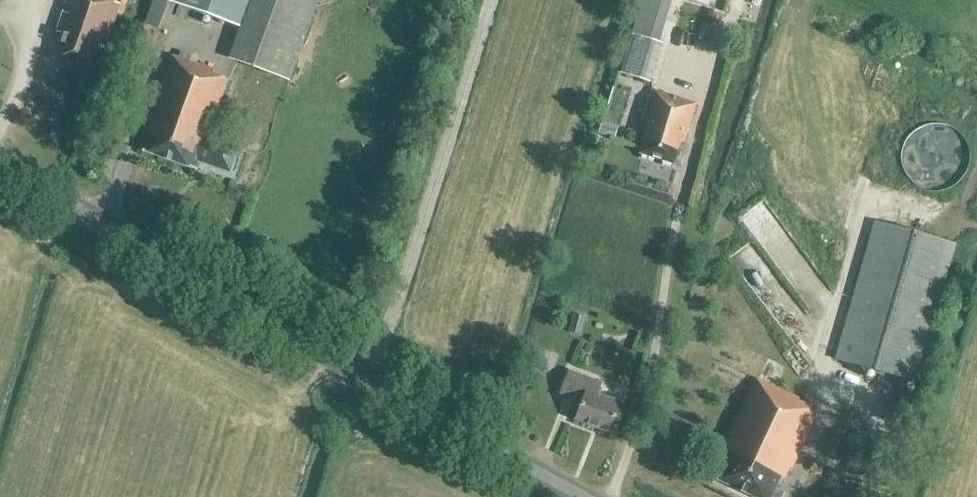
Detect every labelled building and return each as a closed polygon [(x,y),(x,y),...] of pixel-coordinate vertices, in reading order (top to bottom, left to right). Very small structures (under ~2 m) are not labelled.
[(119,4),(107,0),(68,0),(57,33),(62,35),(54,59),(90,71),(99,46),(104,48),(119,4)] [(251,0),(162,0),(182,7),(178,17),(202,25),(205,15),(240,28),(251,0)] [(318,0),(251,0),(240,28),(230,58),(290,80),(318,0)] [(652,83),(663,44),(654,41),(656,32),(635,26),(622,74),(652,83)] [(188,62),(190,57),(180,53),(178,59),(172,56),(139,150),(196,170),(202,155),(218,161),(215,170),(226,174),(235,150),(232,145),(226,142),(220,145),(207,141),(228,80),(212,74),(213,71),(188,62)] [(647,107),(651,91),(629,85),(626,93),(624,101),(623,101),(618,117),(616,121),(615,125),(621,127),(641,133),(643,124),(645,116),(647,108),(647,107)] [(684,145),(696,105),(655,92),(642,133),(646,134),(639,154),(674,165),(680,144),(684,145)] [(621,127),(615,125),(616,121),(605,118),(602,131),(619,136),(621,127)] [(916,382),(955,245),(874,222),(835,360),(916,382)] [(573,315),(568,331),(580,335),(585,318),(573,315)] [(569,373),(561,394),(584,402),(576,421),(609,433),(620,405),(595,395),(600,384),(569,373)] [(710,477),(752,496),(781,496),(783,493),(775,489),(781,478),(784,479),(789,468),(791,469),(818,412),(797,402),(799,399),(757,380),(710,477)]
